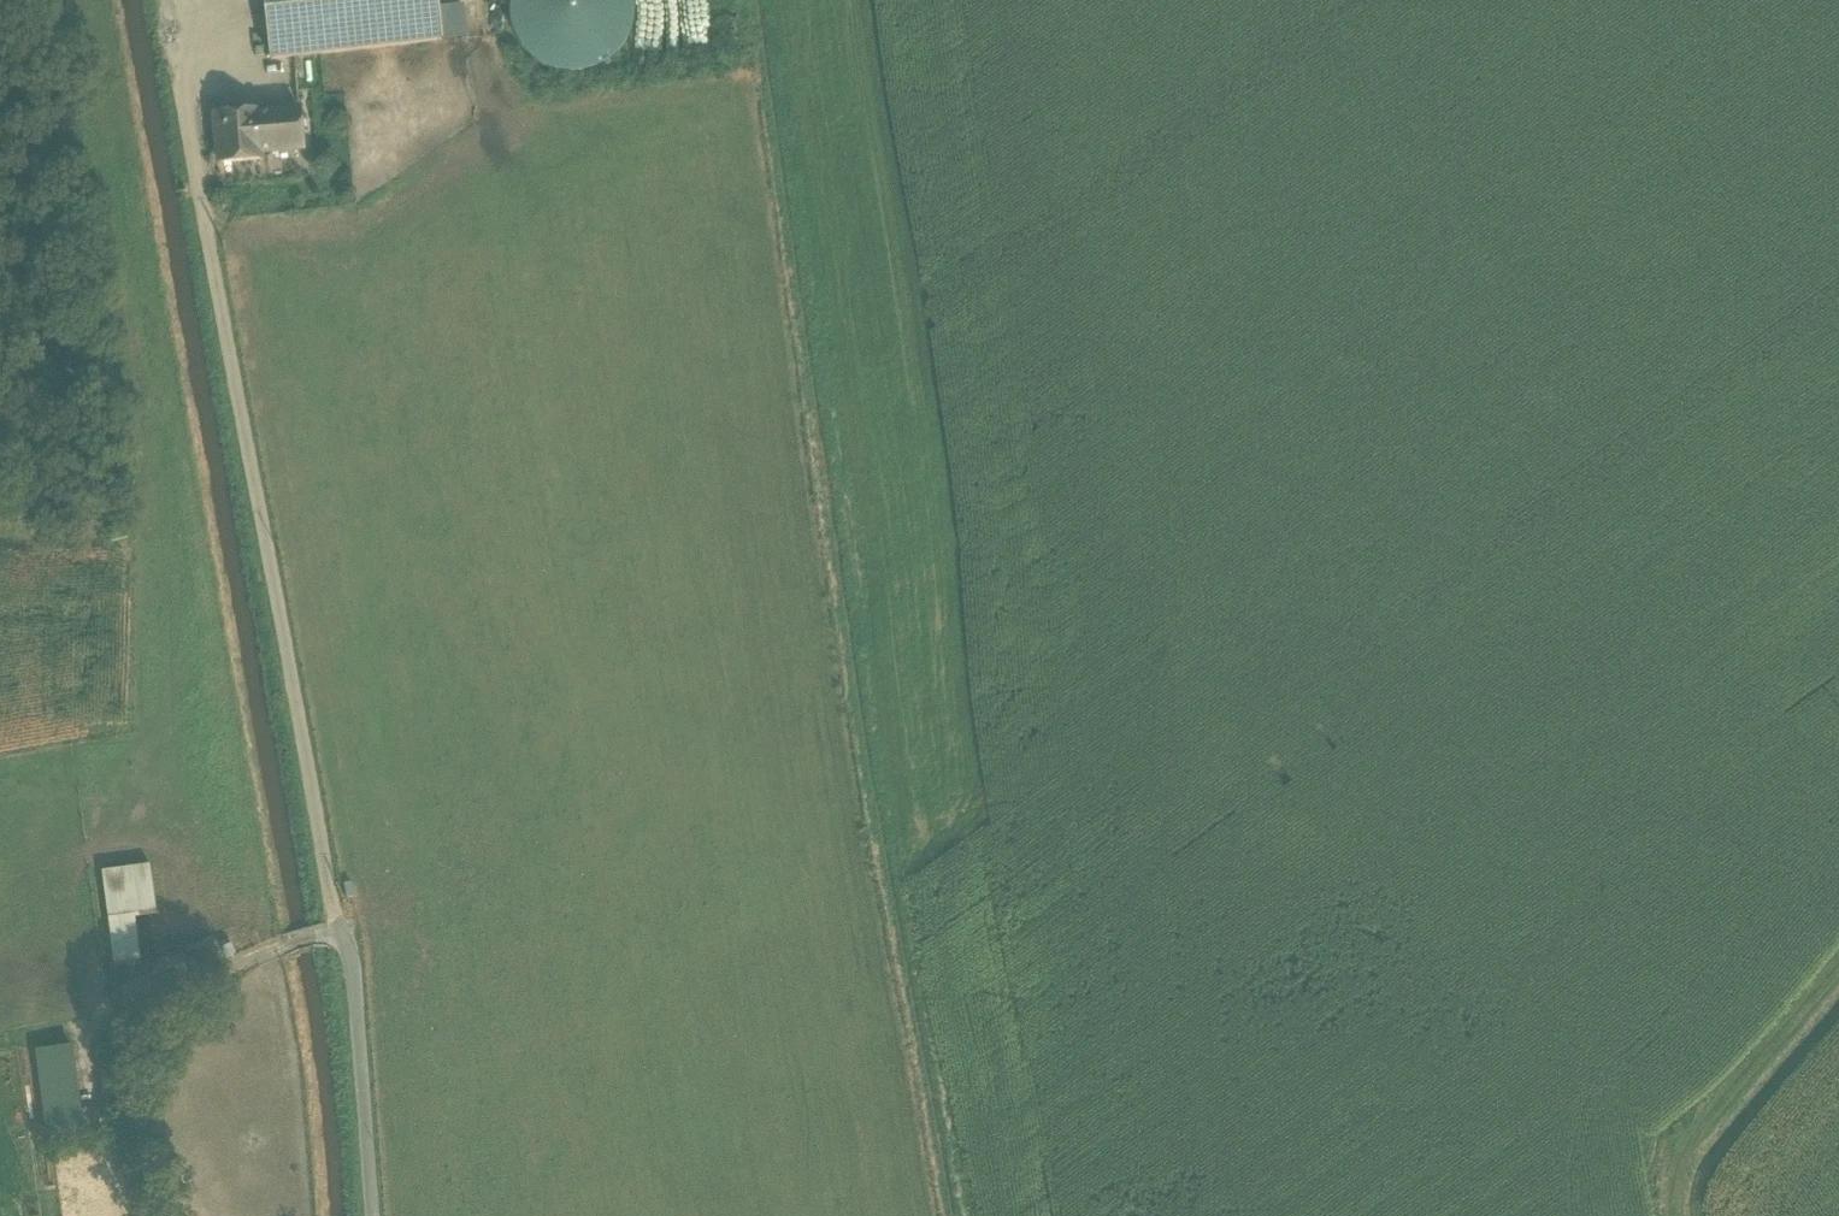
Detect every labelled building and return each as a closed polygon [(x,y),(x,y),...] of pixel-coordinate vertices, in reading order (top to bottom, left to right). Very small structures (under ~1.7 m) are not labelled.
[(271,61),(292,59),(441,42),(437,11),(436,0),(264,0),(271,61)] [(510,16),(516,39),(530,58),(550,70),(574,74),(598,68),(617,54),(629,33),(633,10),(630,0),(512,0),(510,16)] [(462,8),(437,11),(441,42),(465,39),(462,8)] [(299,111),(256,115),(259,154),(303,150),(299,111)] [(256,113),(215,117),(219,165),(260,161),(259,154),(256,115),(256,113)] [(149,866),(101,872),(114,966),(140,962),(135,919),(156,916),(149,866)]
